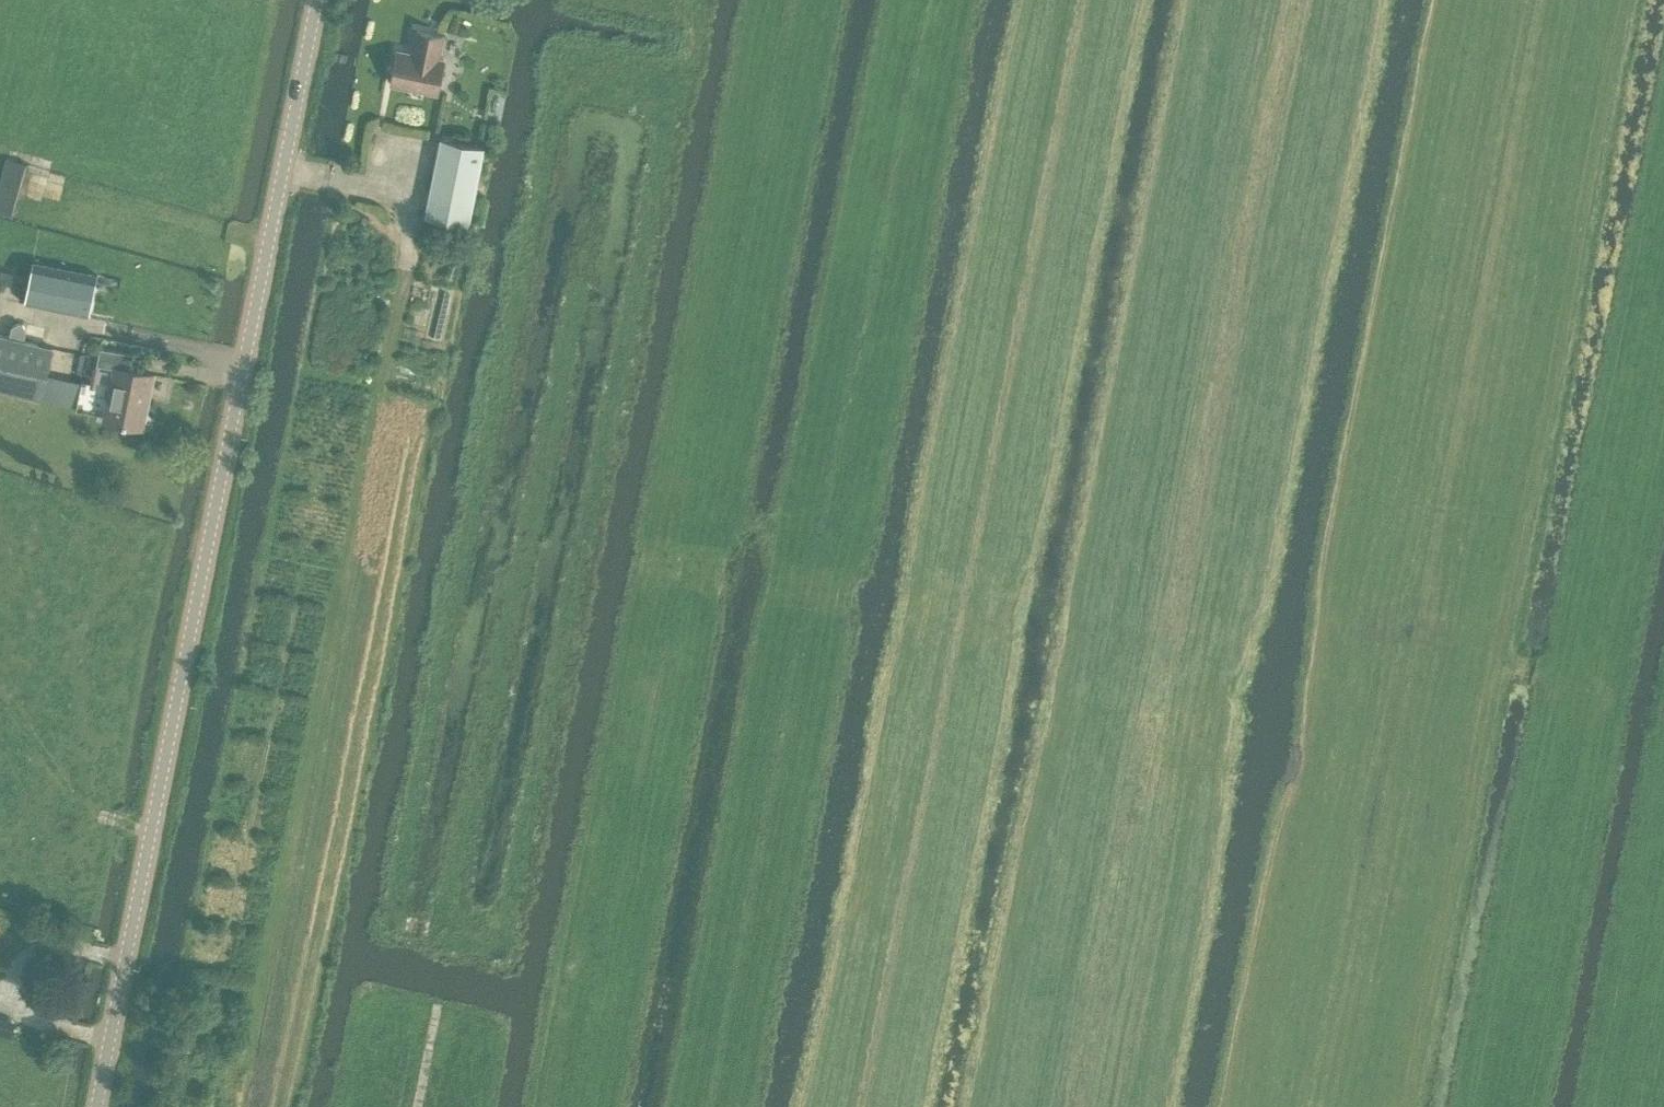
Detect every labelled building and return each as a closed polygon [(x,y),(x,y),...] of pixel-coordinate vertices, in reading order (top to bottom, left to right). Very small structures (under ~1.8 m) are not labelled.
[(438,58),(443,35),(417,30),(414,47),(417,47),(416,53),(398,50),(392,82),(437,91),(444,59),(438,58)] [(469,223),(484,145),(441,137),(426,214),(469,223)] [(27,161),(7,156),(0,181),(0,212),(12,215),(27,161)] [(34,260),(26,301),(75,311),(77,302),(90,305),(97,273),(34,260)] [(39,397),(52,346),(24,339),(27,329),(23,323),(18,322),(12,325),(10,336),(0,334),(0,387),(39,397)] [(149,394),(154,373),(130,368),(133,353),(101,347),(98,363),(115,367),(104,419),(139,426),(145,393),(149,394)]
